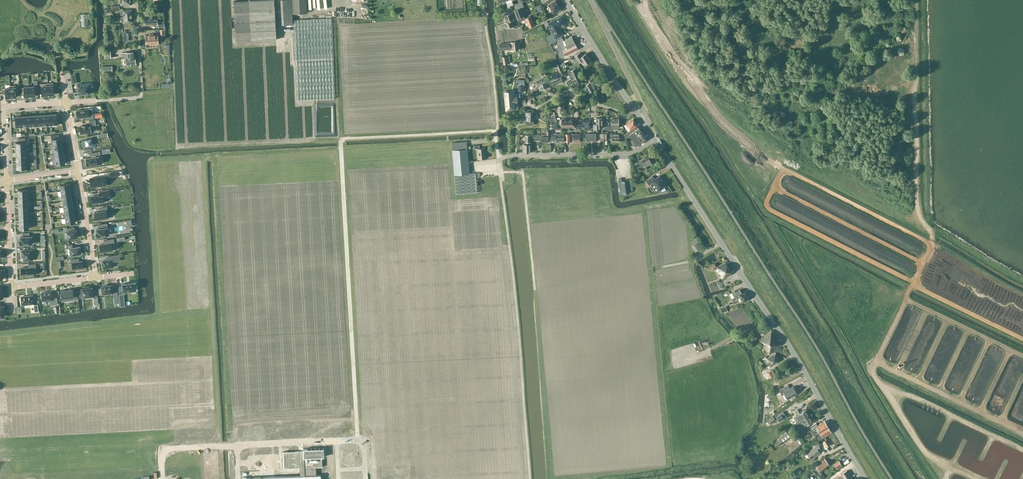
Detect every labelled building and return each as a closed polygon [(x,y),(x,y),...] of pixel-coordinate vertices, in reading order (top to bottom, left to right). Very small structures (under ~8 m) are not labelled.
[(248,0),(233,1),(236,41),(250,40),(276,39),(274,12),(277,12),(277,6),(274,6),(274,0),(251,0),(248,0)] [(292,24),(291,0),(281,0),(282,25),(292,24)] [(306,0),(292,0),(293,13),(306,13),(306,0)] [(554,13),(561,9),(556,1),(549,5),(554,13)] [(522,8),(524,7),(522,2),(515,5),(517,9),(514,10),(517,18),(518,18),(519,20),(521,21),(524,19),(525,18),(524,16),(525,15),(522,8)] [(506,15),(507,19),(505,20),(506,22),(508,28),(513,26),(511,21),(515,19),(513,12),(514,12),(512,8),(509,9),(510,13),(506,15)] [(145,19),(144,19),(145,25),(158,24),(158,28),(162,27),(162,23),(157,23),(157,18),(152,18),(152,13),(144,14),(145,19)] [(534,25),(532,18),(531,16),(526,18),(529,27),(534,25)] [(562,16),(548,23),(557,41),(558,40),(562,38),(561,35),(563,34),(560,27),(566,24),(562,16)] [(335,99),(332,18),(293,20),(296,100),(335,99)] [(157,35),(145,35),(146,44),(158,43),(157,35)] [(562,38),(558,40),(566,55),(578,49),(572,36),(564,40),(562,38)] [(511,51),(519,50),(518,41),(500,43),(501,50),(511,49),(511,51)] [(126,58),(126,64),(135,64),(135,57),(134,57),(133,50),(126,50),(124,51),(124,53),(123,53),(123,58),(126,58)] [(586,53),(582,56),(580,53),(575,56),(579,63),(583,61),(585,64),(591,61),(586,53)] [(507,64),(511,64),(510,56),(506,56),(502,56),(504,65),(507,64)] [(562,68),(561,68),(559,63),(556,64),(558,69),(560,73),(561,73),(562,75),(564,74),(562,68)] [(569,75),(566,76),(568,80),(576,76),(575,75),(578,73),(576,68),(571,70),(570,69),(568,70),(569,75)] [(560,74),(559,75),(558,73),(552,75),(553,76),(548,78),(550,82),(552,86),(563,81),(560,74)] [(576,76),(568,80),(569,83),(573,82),(574,84),(581,81),(578,73),(575,75),(576,76)] [(540,79),(536,81),(538,86),(540,91),(549,87),(546,81),(544,77),(541,78),(540,79)] [(48,95),(49,95),(48,83),(39,83),(40,92),(43,91),(43,95),(48,95)] [(49,95),(54,95),(54,91),(57,91),(56,84),(53,85),(53,83),(48,83),(49,95)] [(90,83),(77,84),(78,95),(91,94),(90,83)] [(591,83),(586,86),(588,90),(585,92),(586,95),(595,90),(591,83)] [(10,85),(10,87),(11,97),(16,97),(16,93),(19,93),(18,87),(15,87),(15,85),(10,85)] [(29,86),(24,86),(24,88),(21,88),(21,94),(24,94),(24,96),(29,96),(30,96),(29,86)] [(10,97),(11,97),(10,87),(2,88),(2,94),(5,94),(5,98),(10,97)] [(516,91),(505,91),(506,109),(517,109),(516,91)] [(88,109),(76,111),(77,118),(85,117),(85,120),(93,119),(93,115),(89,116),(88,109)] [(526,121),(525,121),(526,125),(534,125),(533,112),(526,112),(526,121)] [(15,120),(12,120),(13,127),(21,126),(20,116),(15,116),(15,120)] [(596,118),(596,124),(593,124),(593,129),(598,129),(598,128),(603,128),(603,118),(600,118),(596,118)] [(562,119),(562,128),(575,128),(575,129),(576,129),(576,123),(572,123),(572,119),(562,119)] [(593,124),(590,124),(590,119),(583,119),(583,123),(578,123),(578,129),(593,129),(593,124)] [(619,128),(619,121),(619,119),(612,119),(612,121),(612,126),(607,126),(607,129),(616,129),(616,128),(619,128)] [(631,130),(624,134),(626,138),(630,135),(630,134),(639,128),(633,119),(626,123),(631,130)] [(79,127),(80,134),(92,132),(91,128),(96,127),(95,120),(89,121),(90,125),(87,125),(87,124),(82,125),(82,126),(79,127)] [(639,128),(630,134),(630,135),(633,139),(636,143),(637,145),(646,138),(639,128)] [(620,136),(622,136),(622,130),(618,130),(618,133),(613,133),(613,136),(612,136),(612,142),(620,142),(620,136)] [(549,140),(550,140),(550,136),(550,131),(547,131),(547,134),(535,134),(535,139),(542,139),(542,142),(549,142),(549,140)] [(550,136),(550,140),(550,142),(564,142),(564,134),(557,134),(557,133),(551,133),(551,131),(550,131),(550,136)] [(580,141),(581,141),(581,133),(573,134),(573,141),(580,141)] [(596,139),(604,139),(604,133),(596,133),(587,133),(587,136),(586,136),(586,138),(582,138),(582,141),(586,141),(596,141),(596,139)] [(85,140),(81,140),(83,150),(96,147),(95,143),(95,138),(91,139),(91,138),(90,138),(85,139),(85,140)] [(455,175),(470,173),(467,141),(452,143),(455,175)] [(638,148),(640,150),(648,144),(647,141),(638,148)] [(485,152),(486,152),(486,148),(478,148),(479,159),(486,158),(485,152)] [(86,161),(85,161),(86,166),(94,164),(94,165),(99,165),(99,164),(100,163),(99,156),(100,156),(100,151),(90,153),(91,157),(86,158),(86,161)] [(646,166),(654,161),(650,155),(642,160),(634,165),(637,169),(645,164),(646,166)] [(616,162),(618,174),(625,173),(623,162),(616,162)] [(633,173),(635,180),(641,177),(638,171),(633,173)] [(476,173),(470,173),(455,175),(456,194),(477,192),(476,173)] [(666,185),(660,175),(655,179),(653,176),(646,180),(649,184),(653,182),(659,190),(666,185)] [(102,177),(89,178),(91,187),(103,185),(102,177)] [(628,180),(619,181),(620,194),(630,193),(628,180)] [(100,195),(91,196),(92,204),(104,202),(104,198),(110,196),(109,190),(99,191),(100,195)] [(100,211),(94,212),(96,219),(100,218),(100,220),(107,219),(106,215),(108,215),(107,207),(100,208),(100,211)] [(97,232),(96,232),(97,236),(108,235),(106,223),(98,225),(98,229),(96,229),(97,232)] [(74,227),(67,228),(67,231),(68,238),(78,236),(77,232),(76,230),(74,230),(74,227)] [(29,232),(22,233),(22,237),(19,237),(20,244),(31,244),(31,236),(29,236),(29,232)] [(104,244),(99,245),(101,253),(113,250),(111,243),(114,243),(113,239),(104,240),(104,244)] [(695,251),(701,248),(697,243),(692,246),(695,251)] [(72,244),(66,245),(67,248),(69,248),(70,255),(81,253),(80,246),(73,247),(72,244)] [(32,250),(22,250),(22,257),(23,257),(24,260),(32,260),(32,250)] [(107,260),(102,261),(103,268),(113,267),(112,262),(120,260),(119,254),(106,257),(107,260)] [(78,258),(70,260),(71,263),(72,263),(73,270),(83,268),(82,261),(79,261),(78,258)] [(723,278),(732,274),(726,262),(717,267),(723,278)] [(28,267),(21,268),(21,275),(34,275),(33,268),(35,268),(35,264),(28,264),(28,267)] [(127,283),(122,283),(122,284),(122,287),(119,287),(119,294),(125,294),(124,291),(128,291),(131,291),(135,290),(136,290),(135,282),(134,282),(130,283),(129,283),(127,283)] [(112,287),(112,285),(101,286),(102,288),(98,288),(99,294),(102,294),(102,293),(112,292),(113,292),(112,287)] [(82,291),(79,291),(79,298),(83,297),(83,296),(93,295),(92,287),(81,289),(82,291)] [(73,289),(60,291),(61,298),(68,297),(69,300),(77,299),(76,292),(73,292),(73,289)] [(732,298),(735,296),(737,299),(740,297),(743,302),(750,298),(747,291),(742,293),(740,289),(736,292),(735,291),(730,293),(732,298)] [(52,304),(57,304),(56,297),(52,298),(51,292),(41,293),(41,301),(52,300),(52,304)] [(33,295),(21,297),(22,305),(34,303),(33,295)] [(759,340),(769,354),(781,344),(779,341),(780,340),(772,330),(759,340)] [(752,343),(757,338),(753,332),(747,337),(752,343)] [(776,353),(767,358),(766,357),(763,359),(762,359),(764,362),(768,360),(771,366),(780,361),(776,353)] [(766,370),(765,370),(764,368),(760,369),(761,371),(759,372),(762,382),(764,381),(769,379),(766,370)] [(782,387),(779,389),(782,395),(785,394),(787,399),(797,394),(793,386),(790,388),(784,391),(782,387)] [(801,419),(802,420),(809,416),(806,410),(800,413),(797,409),(794,411),(796,416),(798,415),(800,419),(801,419)] [(799,426),(804,423),(805,426),(813,422),(809,416),(802,420),(797,423),(799,426)] [(816,423),(809,427),(811,430),(814,435),(815,436),(817,433),(828,426),(825,421),(818,425),(816,423)] [(819,436),(817,437),(819,441),(823,438),(822,437),(831,432),(828,426),(817,433),(819,436)] [(783,441),(790,436),(787,432),(780,437),(783,441)] [(316,439),(272,441),(274,463),(292,462),(292,469),(309,468),(309,461),(318,460),(316,439)] [(819,451),(822,449),(818,443),(815,445),(816,446),(807,453),(811,459),(820,452),(819,451)] [(821,472),(830,465),(824,458),(818,464),(816,466),(821,472)] [(243,472),(243,478),(356,478),(355,466),(243,472)] [(839,477),(840,478),(853,478),(851,476),(847,470),(843,473),(841,474),(842,474),(842,475),(839,477)]
